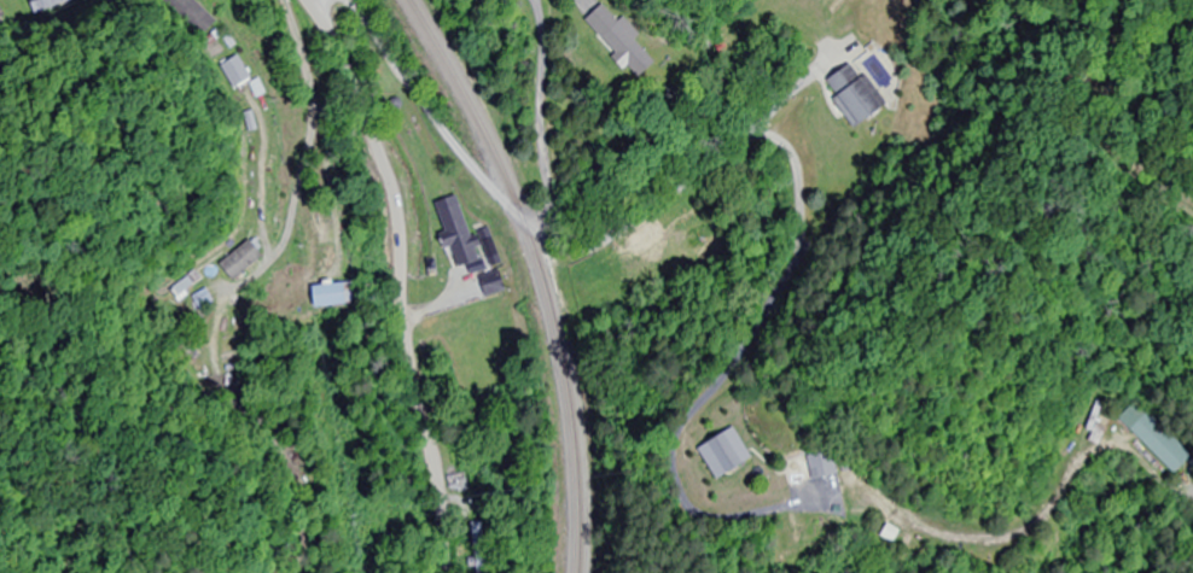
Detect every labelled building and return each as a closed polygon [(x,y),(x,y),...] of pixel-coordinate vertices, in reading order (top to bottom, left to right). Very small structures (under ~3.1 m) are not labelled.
[(32,15),(78,0),(28,0),(32,15)] [(173,10),(190,10),(190,31),(221,31),(221,7),(203,7),(203,0),(173,0),(173,10)] [(589,21),(644,80),(663,63),(623,20),(621,22),(606,6),(589,21)] [(265,78),(251,57),(230,70),(243,91),(265,78)] [(830,81),(858,130),(890,112),(861,63),(830,81)] [(482,261),(462,196),(438,204),(458,268),(482,261)] [(365,307),(365,286),(317,286),(317,307),(365,307)] [(1192,461),(1192,458),(1149,414),(1132,431),(1178,476),(1192,461)] [(732,483),(763,463),(742,431),(711,451),(732,483)] [(841,477),(838,454),(790,461),(793,485),(814,481),(841,477)] [(455,489),(450,471),(432,476),(437,493),(455,489)] [(457,523),(465,572),(474,572),(477,572),(469,521),(457,523)]
